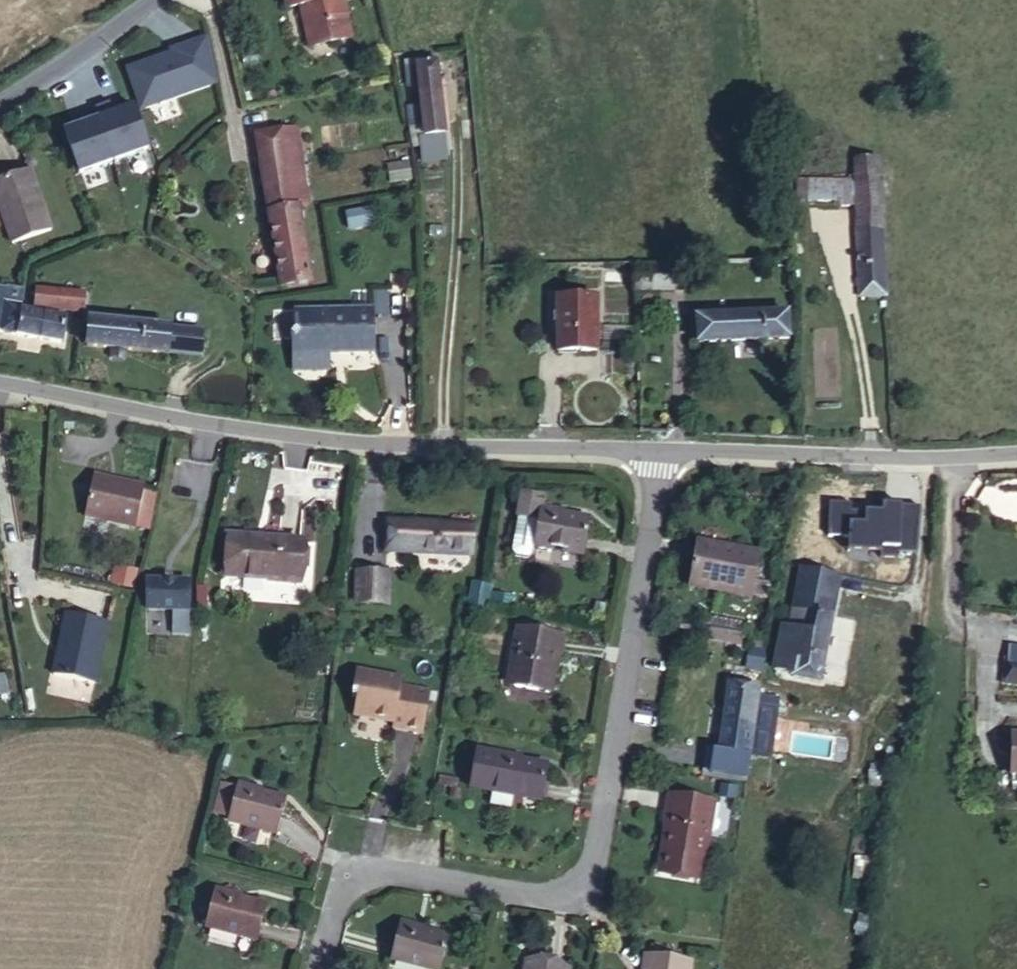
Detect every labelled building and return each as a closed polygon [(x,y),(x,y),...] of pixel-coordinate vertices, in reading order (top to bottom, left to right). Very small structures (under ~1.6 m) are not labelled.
[(340,0),(282,0),(282,4),(296,1),(305,44),(347,34),(340,0)] [(406,129),(406,134),(440,130),(433,59),(411,61),(410,55),(398,56),(401,84),(412,84),(416,128),(406,129)] [(853,162),(868,162),(864,115),(849,116),(853,162)] [(290,201),(301,199),(285,122),(269,126),(286,202),(290,201)] [(305,275),(290,201),(286,202),(269,126),(245,130),(275,281),(305,275)] [(406,134),(408,146),(420,145),(444,143),(442,130),(440,130),(406,134)] [(408,161),(386,162),(387,180),(409,179),(408,161)] [(880,261),(873,161),(868,162),(853,162),(847,163),(848,179),(850,205),(856,296),(882,295),(882,288),(880,261)] [(0,170),(0,239),(38,228),(20,164),(0,170)] [(850,205),(848,179),(800,181),(800,200),(833,200),(833,205),(850,205)] [(334,212),(337,227),(364,221),(361,206),(334,212)] [(630,273),(613,303),(654,302),(653,275),(632,272),(630,273)] [(653,275),(654,302),(666,301),(665,275),(653,275)] [(0,284),(0,336),(37,339),(39,314),(14,313),(14,306),(15,286),(0,284)] [(28,287),(27,306),(51,309),(52,289),(28,287)] [(51,309),(60,309),(72,310),(73,290),(52,289),(51,309)] [(553,350),(595,348),(591,292),(550,295),(553,350)] [(697,311),(698,338),(787,334),(787,307),(697,311)] [(364,311),(288,312),(288,372),(323,372),(323,350),(333,350),(332,354),(365,354),(364,311)] [(58,341),(59,330),(60,316),(39,314),(37,339),(58,341)] [(83,319),(83,332),(82,345),(195,354),(196,326),(83,319)] [(138,477),(86,467),(78,507),(130,518),(138,477)] [(516,493),(508,552),(511,556),(523,558),(527,555),(528,545),(581,553),(586,521),(552,516),(553,510),(533,508),(535,496),(516,493)] [(403,552),(405,518),(381,516),(378,549),(403,552)] [(463,558),(468,524),(405,518),(403,552),(463,558)] [(222,569),(237,570),(239,533),(225,532),(222,569)] [(301,581),(304,538),(282,537),(239,533),(237,570),(268,573),(268,578),(301,581)] [(752,546),(690,537),(684,581),(746,590),(752,546)] [(836,571),(804,566),(797,613),(794,630),(779,627),(774,661),(789,664),(787,673),(819,677),(836,571)] [(385,571),(357,569),(354,598),(382,600),(385,571)] [(183,608),(184,576),(141,576),(141,607),(183,608)] [(83,682),(97,619),(55,608),(47,641),(51,643),(44,673),(83,682)] [(782,611),(779,627),(794,630),(797,613),(782,611)] [(558,654),(560,637),(513,631),(506,688),(546,693),(548,678),(552,654),(558,654)] [(1016,654),(1016,640),(1003,639),(1002,653),(1016,654)] [(1002,653),(1000,676),(1016,677),(1016,654),(1002,653)] [(387,723),(419,726),(424,687),(394,683),(395,676),(348,670),(345,698),(349,698),(347,716),(387,722),(387,723)] [(750,682),(725,679),(724,686),(749,689),(750,682)] [(749,689),(724,686),(717,748),(741,751),(749,689)] [(1005,728),(1001,785),(1016,786),(1016,729),(1005,728)] [(863,735),(864,789),(888,789),(887,734),(863,735)] [(497,751),(475,748),(469,786),(490,790),(497,751)] [(741,751),(717,748),(715,765),(739,768),(741,751)] [(541,799),(548,766),(516,760),(517,754),(497,751),(490,790),(511,794),(541,799)] [(260,829),(269,797),(238,789),(238,783),(218,778),(210,816),(260,829)] [(733,784),(718,782),(716,794),(731,796),(733,784)] [(511,794),(490,790),(488,804),(509,808),(511,794)] [(709,799),(663,791),(660,808),(665,808),(658,849),(700,856),(709,799)] [(714,802),(711,830),(722,832),(725,803),(714,802)] [(700,856),(658,849),(655,869),(697,876),(700,856)] [(251,935),(260,903),(230,895),(232,890),(211,884),(201,921),(251,935)] [(380,944),(375,968),(428,968),(430,958),(396,951),(395,947),(380,944)] [(639,968),(685,968),(686,961),(641,954),(639,968)] [(564,962),(521,955),(519,968),(562,968),(564,962)]
